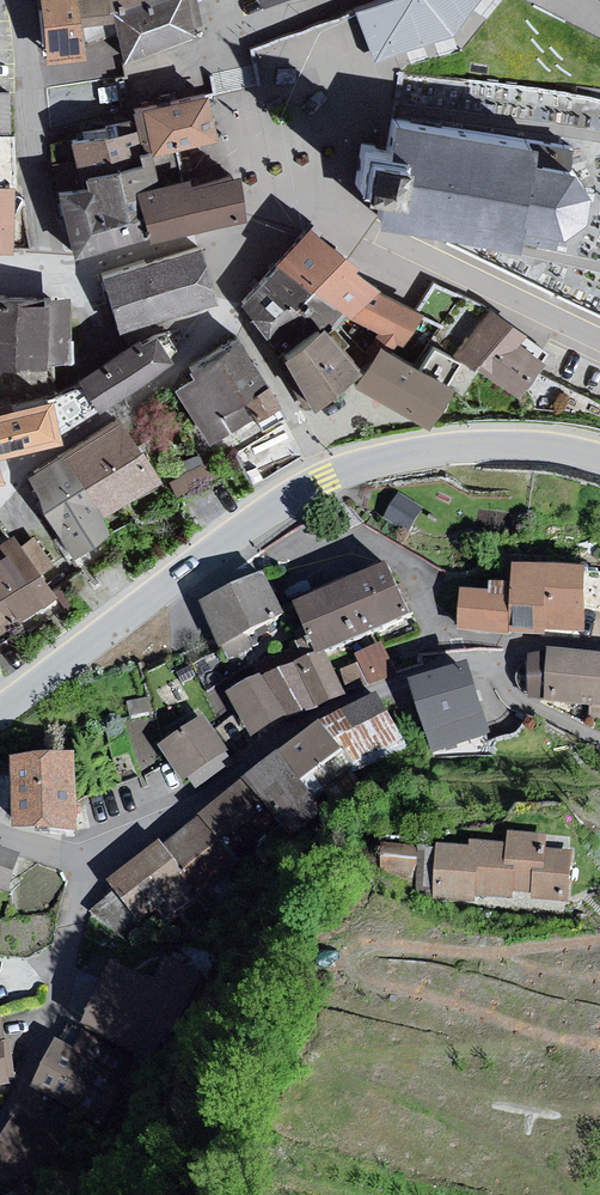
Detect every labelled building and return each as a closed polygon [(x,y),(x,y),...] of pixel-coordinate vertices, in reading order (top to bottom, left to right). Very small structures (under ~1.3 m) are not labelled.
[(38,65),(76,61),(69,25),(106,24),(103,13),(140,0),(28,0),(38,65)] [(117,64),(195,38),(186,0),(140,0),(103,13),(106,24),(117,64)] [(353,9),(371,58),(452,28),(472,0),(376,0),(353,9)] [(11,85),(0,85),(0,127),(11,127),(11,85)] [(201,98),(130,112),(142,150),(144,156),(209,143),(201,98)] [(376,184),(374,214),(449,227),(557,246),(560,227),(579,211),(581,181),(565,157),(525,150),(527,131),(399,112),(390,111),(384,140),(358,137),(352,180),(376,184)] [(74,252),(139,236),(128,187),(147,183),(142,150),(134,152),(130,129),(65,142),(79,189),(55,192),(74,252)] [(235,219),(224,173),(181,186),(178,177),(147,183),(128,187),(139,236),(140,240),(235,219)] [(0,182),(0,247),(6,247),(9,182),(0,182)] [(398,345),(403,347),(424,317),(379,294),(381,292),(357,274),(360,270),(310,229),(277,267),(346,316),(377,334),(365,353),(375,358),(380,349),(390,355),(398,345)] [(196,247),(103,275),(118,325),(212,298),(196,247)] [(277,267),(240,307),(287,364),(325,332),(328,334),(346,316),(277,267)] [(0,294),(0,358),(61,355),(61,296),(0,294)] [(451,358),(512,403),(539,360),(513,346),(516,340),(482,313),(451,358)] [(150,327),(70,379),(93,413),(162,360),(159,351),(150,327)] [(325,332),(287,364),(316,414),(363,376),(328,334),(325,332)] [(232,338),(179,369),(184,380),(170,388),(202,446),(274,407),(232,338)] [(375,358),(357,386),(430,431),(450,391),(390,355),(380,349),(375,358)] [(158,484),(109,417),(23,478),(34,513),(68,563),(106,538),(95,522),(158,484)] [(0,539),(0,625),(32,602),(37,612),(51,602),(5,535),(0,539)] [(587,571),(515,568),(512,595),(509,636),(582,637),(585,613),(587,571)] [(389,569),(297,607),(319,657),(326,655),(410,616),(389,569)] [(261,581),(209,605),(205,621),(231,669),(251,659),(242,644),(284,622),(261,581)] [(509,636),(512,595),(463,592),(461,631),(509,636)] [(381,646),(356,659),(371,685),(399,674),(381,646)] [(319,657),(299,666),(317,708),(347,696),(326,655),(319,657)] [(544,657),(543,663),(527,665),(529,701),(543,707),(599,724),(599,664),(544,657)] [(299,666),(263,682),(287,719),(304,713),(317,708),(299,666)] [(465,676),(409,694),(426,738),(481,719),(465,676)] [(262,680),(228,696),(252,736),(287,719),(263,682),(262,680)] [(328,727),(324,733),(346,761),(357,776),(412,752),(378,704),(328,727)] [(208,723),(163,751),(190,788),(237,763),(208,723)] [(252,786),(167,854),(207,898),(248,875),(227,849),(272,819),(289,832),(321,811),(304,789),(346,761),(324,733),(277,766),(252,786)] [(77,757),(12,763),(14,825),(80,834),(77,757)] [(571,913),(566,861),(549,856),(545,842),(506,839),(507,850),(469,846),(469,854),(434,850),(434,886),(437,890),(437,904),(480,911),(480,906),(514,912),(515,899),(534,900),(534,906),(571,913)] [(0,849),(0,889),(9,891),(18,856),(0,849)] [(163,849),(109,886),(147,935),(203,901),(167,854),(163,849)] [(415,849),(379,849),(378,885),(416,889),(415,849)] [(112,973),(87,1034),(149,1054),(172,994),(112,973)] [(13,1081),(9,1045),(5,1045),(0,1014),(0,1083),(13,1081)] [(62,1047),(38,1097),(85,1112),(111,1074),(62,1047)] [(0,1163),(0,1179),(15,1194),(28,1194),(78,1143),(26,1117),(0,1163)]
